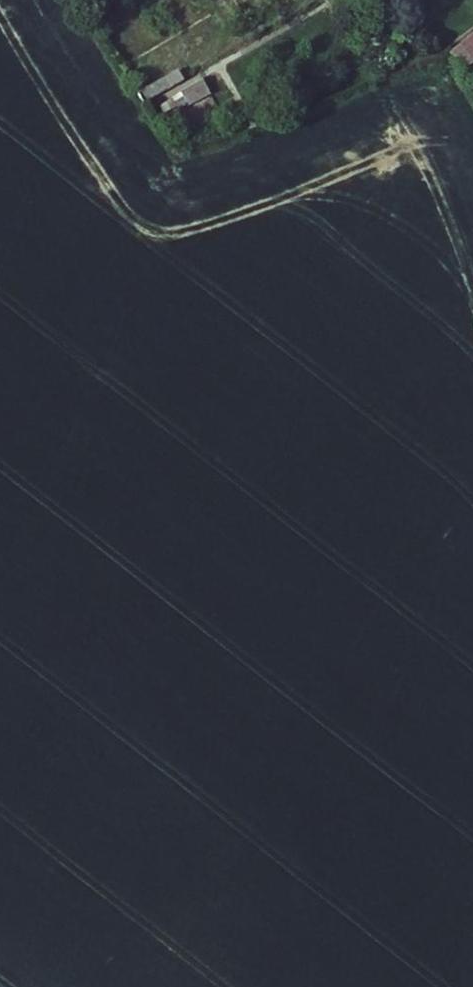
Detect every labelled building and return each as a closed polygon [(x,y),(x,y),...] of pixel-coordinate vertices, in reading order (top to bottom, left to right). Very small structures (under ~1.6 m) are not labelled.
[(449,56),(462,73),(472,65),(472,38),(449,56)] [(144,103),(184,84),(177,70),(137,88),(144,103)] [(181,88),(187,103),(211,93),(204,78),(181,88)]
